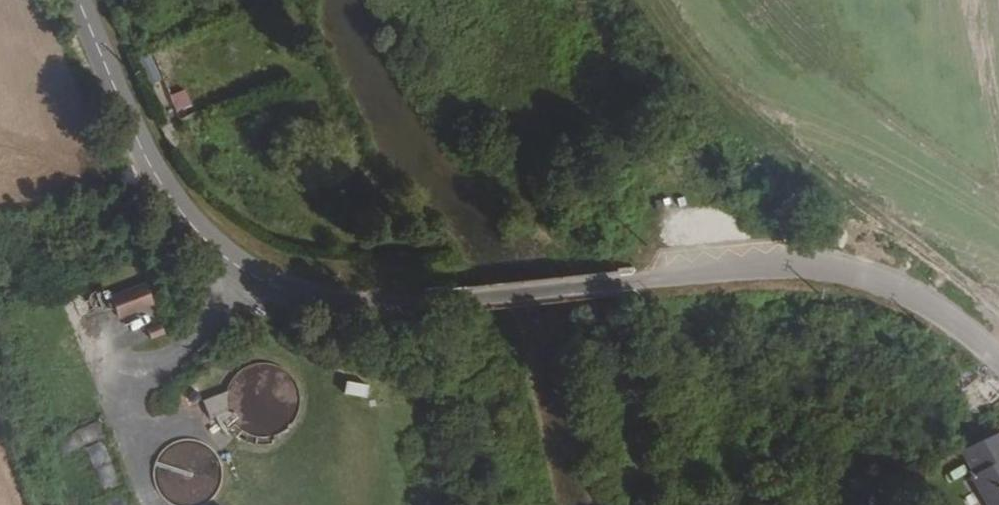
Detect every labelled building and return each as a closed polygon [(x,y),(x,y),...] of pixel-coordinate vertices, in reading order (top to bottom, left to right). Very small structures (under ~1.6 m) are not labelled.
[(146,85),(160,81),(153,54),(139,58),(146,85)] [(175,112),(192,109),(189,90),(172,93),(175,112)] [(156,306),(149,287),(114,300),(121,319),(156,306)] [(164,327),(150,332),(154,342),(168,337),(164,327)] [(344,394),(368,397),(369,384),(346,382),(344,394)] [(230,401),(230,397),(205,406),(212,424),(231,418),(230,412),(229,408),(229,404),(230,401)] [(984,472),(980,474),(996,504),(998,504),(998,440),(974,455),(984,472)]
